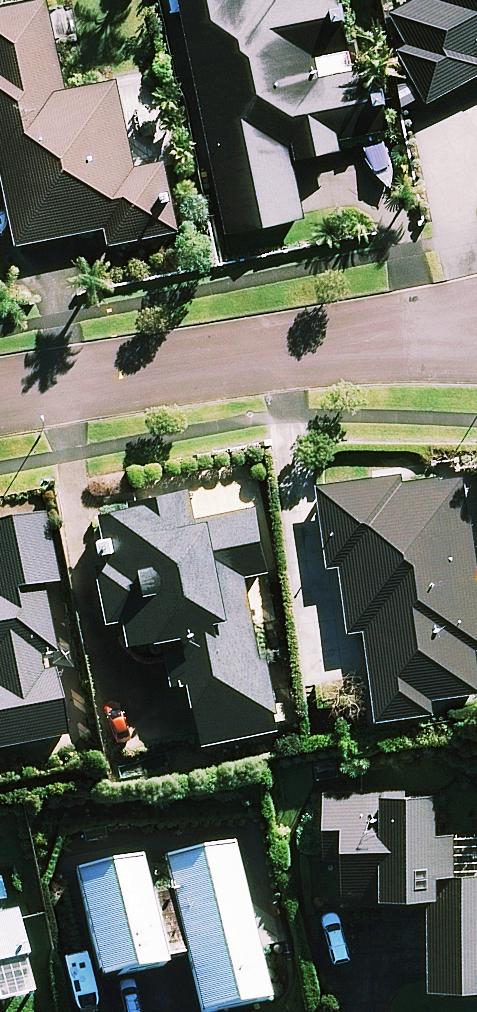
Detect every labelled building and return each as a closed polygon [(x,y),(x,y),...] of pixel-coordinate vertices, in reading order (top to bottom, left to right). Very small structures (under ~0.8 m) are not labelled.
[(227,235),(304,220),(292,161),(339,152),(337,142),(383,133),(372,72),(353,75),(338,0),(181,0),(227,235)] [(384,17),(431,102),(476,76),(476,0),(415,0),(384,17)] [(64,89),(46,2),(0,12),(0,156),(19,246),(106,228),(110,247),(173,233),(159,164),(135,169),(116,78),(64,89)] [(325,489),(335,571),(343,570),(351,631),(366,630),(378,721),(434,714),(432,696),(476,691),(476,660),(475,645),(476,644),(476,572),(464,472),(325,489)] [(197,521),(191,491),(103,511),(116,568),(102,571),(119,649),(164,639),(175,687),(191,683),(206,746),(278,730),(244,578),(271,572),(256,508),(197,521)] [(43,519),(0,526),(0,752),(67,740),(40,587),(55,585),(43,519)] [(324,794),(323,860),(345,860),(345,901),(431,902),(430,987),(476,988),(476,840),(438,839),(438,795),(324,794)] [(13,915),(0,918),(0,1005),(33,997),(13,915)]
